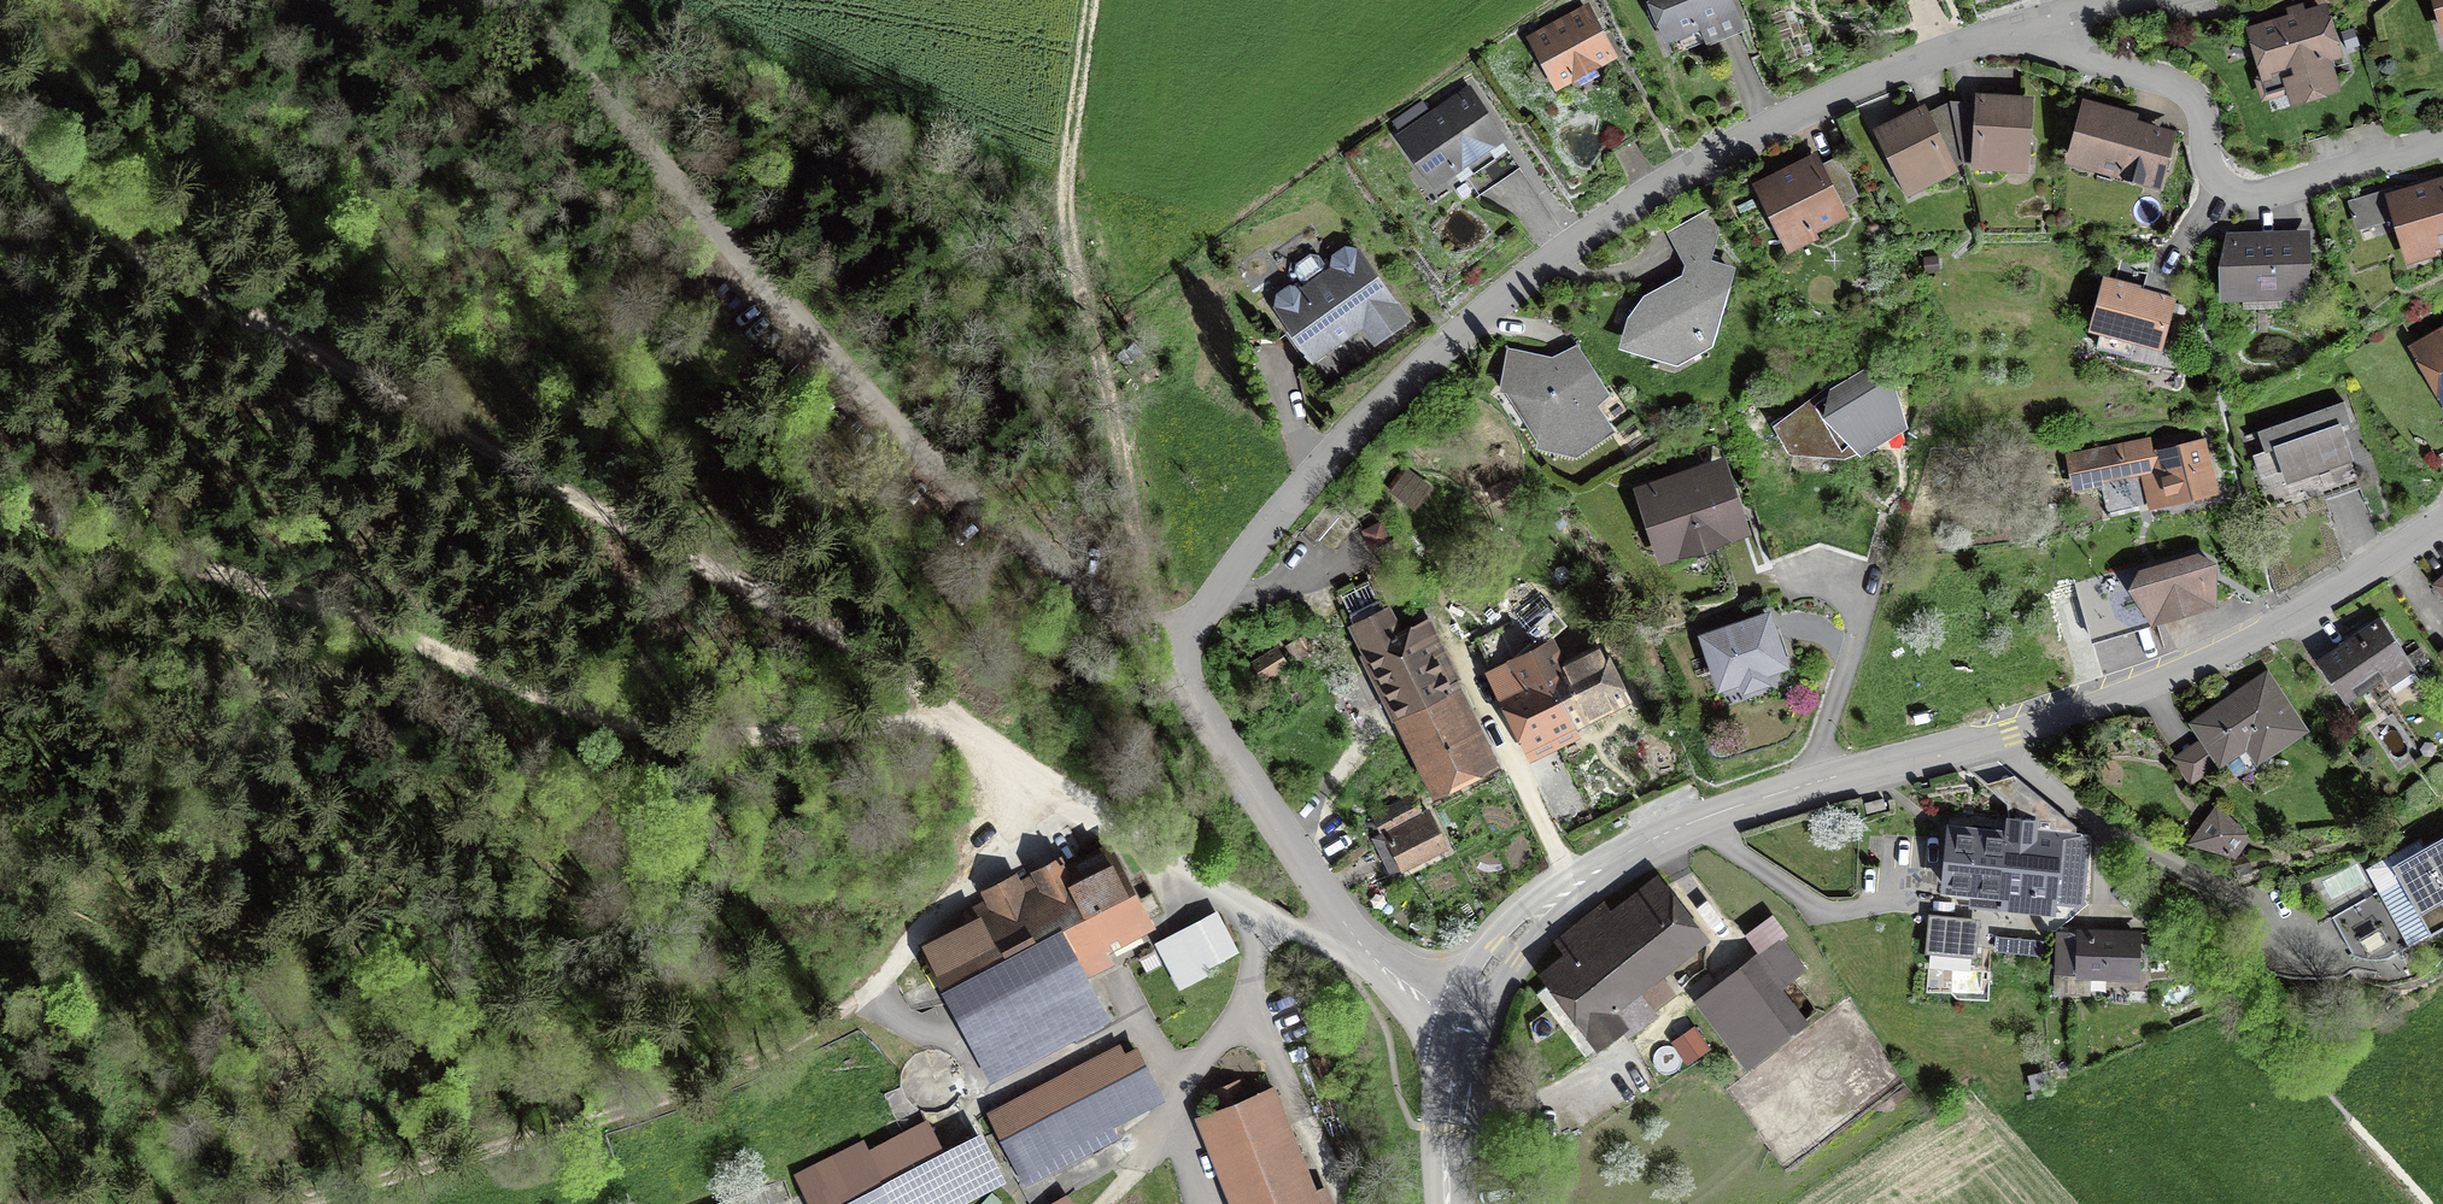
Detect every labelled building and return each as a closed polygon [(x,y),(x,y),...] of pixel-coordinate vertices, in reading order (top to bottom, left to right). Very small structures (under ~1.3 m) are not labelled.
[(1727,0),(1651,0),(1669,44),(1699,32),(1704,45),(1739,31),(1727,0)] [(1611,57),(1586,12),(1533,40),(1558,86),(1611,57)] [(2295,100),(2333,88),(2319,45),(2332,41),(2323,12),(2310,16),(2254,33),(2267,74),(2286,68),(2295,100)] [(1501,141),(1468,93),(1402,138),(1435,186),(1501,141)] [(2033,99),(1975,96),(1975,103),(1971,167),(1971,173),(2029,176),(2033,99)] [(1963,166),(1971,167),(1975,103),(1949,103),(1929,114),(1956,170),(1963,166)] [(2138,118),(2086,103),(2069,165),(2159,190),(2174,134),(2136,124),(2138,118)] [(1925,107),(1872,133),(1906,201),(1959,175),(1956,170),(1929,114),(1925,107)] [(2354,147),(2364,144),(2360,129),(2350,132),(2354,147)] [(1817,146),(1751,178),(1786,250),(1818,235),(1815,228),(1850,211),(1844,200),(1858,194),(1838,153),(1824,160),(1817,146)] [(2347,203),(2356,233),(2398,221),(2408,253),(2442,243),(2442,179),(2390,195),(2389,191),(2347,203)] [(1680,271),(1643,290),(1626,313),(1617,342),(1677,361),(1713,340),(1735,263),(1712,255),(1721,222),(1703,212),(1688,218),(1666,229),(1684,261),(1680,271)] [(2311,231),(2226,234),(2218,274),(2219,307),(2303,306),(2312,271),(2311,231)] [(1276,297),(1272,311),(1311,369),(1361,332),(1374,350),(1412,323),(1359,249),(1357,251),(1346,248),(1331,258),(1330,269),(1302,289),(1289,288),(1276,297)] [(2142,288),(2104,278),(2087,338),(2099,341),(2096,353),(2132,363),(2135,351),(2162,358),(2177,301),(2141,292),(2142,288)] [(2419,350),(2442,391),(2442,336),(2419,350)] [(1575,355),(1552,366),(1512,359),(1505,397),(1510,398),(1538,438),(1537,446),(1573,456),(1609,432),(1595,409),(1605,399),(1575,355)] [(1885,378),(1859,372),(1775,426),(1789,447),(1844,451),(1859,444),(1862,447),(1887,433),(1898,413),(1894,395),(1885,378)] [(2345,406),(2257,435),(2263,454),(2275,450),(2287,489),(2354,467),(2342,430),(2352,427),(2345,406)] [(2120,476),(2144,471),(2152,507),(2164,505),(2213,494),(2202,443),(2154,454),(2151,441),(2072,457),(2077,485),(2120,476)] [(1745,528),(1722,459),(1639,487),(1662,556),(1693,546),(1696,554),(1717,546),(1714,539),(1745,528)] [(1391,538),(1381,519),(1361,529),(1372,549),(1391,538)] [(2199,556),(2141,574),(2134,589),(2155,622),(2213,603),(2212,565),(2199,556)] [(2431,587),(2442,602),(2442,577),(2431,587)] [(1360,649),(1392,715),(1462,681),(1429,613),(1402,625),(1390,601),(1348,622),(1361,649),(1360,649)] [(1768,617),(1707,637),(1723,687),(1742,681),(1744,688),(1769,680),(1766,673),(1784,667),(1768,617)] [(2340,648),(2315,665),(2345,709),(2356,702),(2358,704),(2384,685),(2389,692),(2391,690),(2398,700),(2422,684),(2415,674),(2431,663),(2429,661),(2432,659),(2423,645),(2407,656),(2380,617),(2338,645),(2340,648)] [(1316,648),(1305,631),(1285,644),(1296,661),(1316,648)] [(1548,640),(1493,667),(1531,745),(1582,720),(1628,697),(1603,648),(1562,668),(1548,640)] [(1291,663),(1277,643),(1247,663),(1260,683),(1291,663)] [(2310,735),(2268,672),(2188,726),(2198,742),(2171,760),(2190,788),(2217,770),(2219,772),(2227,766),(2235,778),(2249,769),(2241,757),(2245,754),(2256,771),(2310,735)] [(1501,761),(1462,681),(1392,715),(1432,795),(1501,761)] [(1413,791),(1370,813),(1380,831),(1371,836),(1389,871),(1399,866),(1401,869),(1450,845),(1430,806),(1423,809),(1413,791)] [(2216,806),(2186,847),(2229,858),(2235,863),(2250,838),(2216,806)] [(1946,890),(1981,893),(2082,901),(2087,835),(2038,831),(2010,829),(2009,834),(1951,829),(1946,890)] [(986,898),(968,907),(971,914),(920,940),(990,1079),(1112,1018),(1089,972),(1115,960),(1108,946),(1112,944),(1115,951),(1142,937),(1139,930),(1156,922),(1153,914),(1156,912),(1147,893),(1142,896),(1112,837),(1067,860),(1062,849),(1029,866),(1031,871),(1020,877),(1016,869),(980,887),(986,898)] [(2427,852),(2420,841),(2365,872),(2410,950),(2429,939),(2430,942),(2442,935),(2442,842),(2427,852)] [(1562,949),(1536,968),(1547,983),(1536,992),(1585,1054),(1596,1045),(1598,1047),(1621,1029),(1628,1037),(1659,1013),(1655,1008),(1676,991),(1662,973),(1710,936),(1658,870),(1611,907),(1604,898),(1553,938),(1562,949)] [(1217,907),(1154,941),(1179,987),(1208,972),(1206,968),(1222,960),(1221,958),(1239,948),(1217,907)] [(1788,933),(1771,911),(1745,932),(1749,937),(1731,951),(1740,961),(1692,998),(1745,1066),(1809,1017),(1784,985),(1807,967),(1783,936),(1788,933)] [(1974,951),(1977,919),(1931,915),(1928,947),(1974,951)] [(2134,975),(2136,933),(2066,932),(2058,931),(2057,973),(2111,974),(2134,975)] [(1710,1047),(1694,1024),(1671,1040),(1687,1063),(1710,1047)] [(1121,1041),(987,1108),(1025,1183),(1120,1135),(1114,1123),(1165,1097),(1137,1042),(1125,1049),(1121,1041)] [(1194,1114),(1230,1203),(1338,1203),(1329,1181),(1317,1185),(1275,1080),(1245,1092),(1239,1077),(1210,1088),(1217,1105),(1194,1114)] [(794,1171),(811,1203),(958,1203),(1007,1179),(980,1127),(942,1146),(928,1117),(868,1147),(862,1136),(794,1171)] [(764,1185),(709,1203),(771,1203),(764,1185)] [(1067,1192),(1046,1203),(1074,1203),(1067,1192)]
